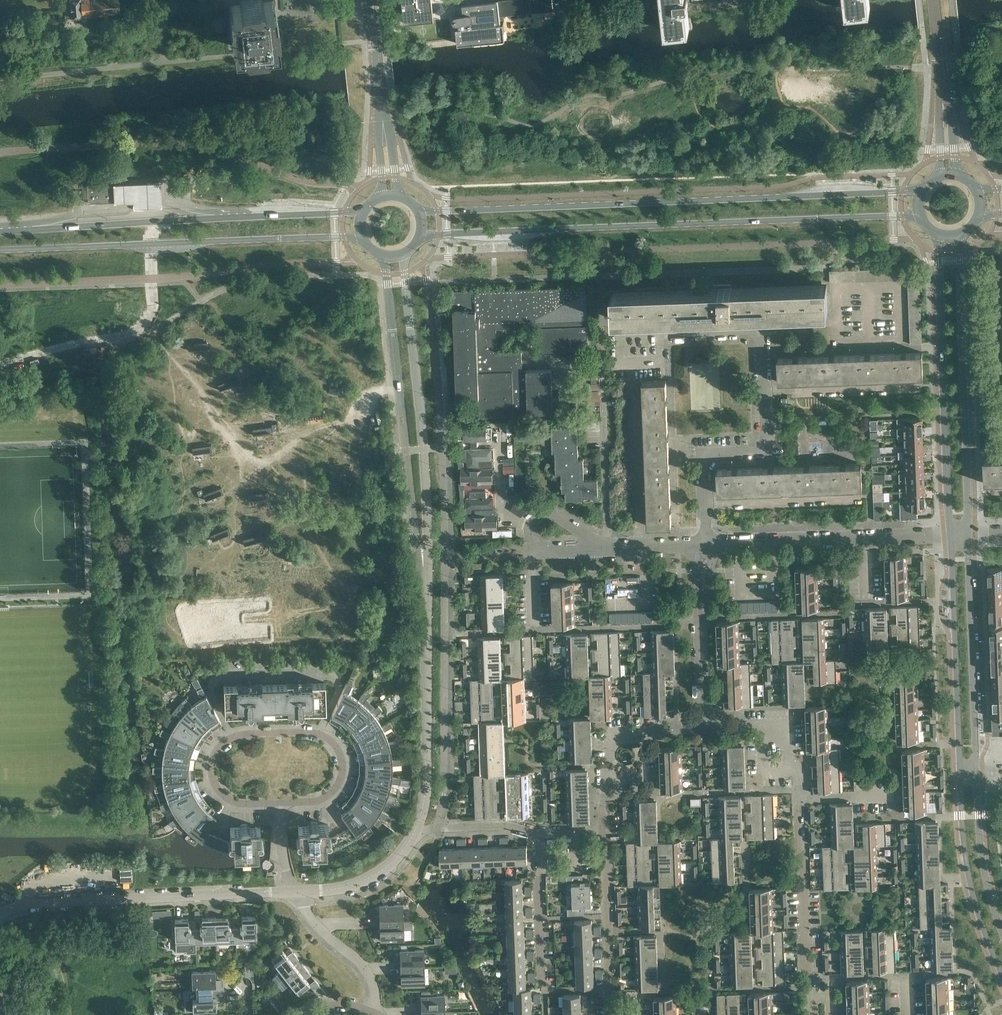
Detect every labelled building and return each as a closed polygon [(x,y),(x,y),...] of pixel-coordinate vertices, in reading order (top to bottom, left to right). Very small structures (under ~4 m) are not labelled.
[(72,18),(82,17),(82,21),(87,20),(86,16),(92,15),(92,17),(95,17),(94,15),(120,13),(119,0),(70,0),(72,18)] [(278,41),(277,29),(275,30),(272,11),(275,11),(274,0),(269,0),(260,1),(260,0),(246,0),(242,0),(243,3),(229,4),(230,16),(233,15),(235,34),(232,34),(234,46),(247,44),(247,46),(265,45),(265,42),(278,41)] [(432,0),(402,0),(404,23),(434,20),(432,0)] [(454,18),(454,20),(455,20),(455,21),(456,22),(457,22),(458,22),(459,22),(459,27),(457,28),(458,44),(506,38),(504,22),(501,22),(500,15),(553,10),(552,0),(491,0),(456,4),(458,15),(457,15),(456,15),(456,16),(455,16),(455,17),(454,18)] [(846,10),(870,7),(869,0),(845,0),(846,10)] [(556,13),(526,16),(527,27),(557,24),(556,13)] [(113,182),(87,183),(88,201),(87,201),(88,202),(89,203),(89,202),(114,201),(114,202),(115,202),(115,201),(116,201),(116,200),(115,200),(114,183),(115,183),(115,182),(113,181),(113,182)] [(116,201),(115,201),(133,201),(133,205),(134,206),(135,207),(160,206),(161,205),(161,204),(162,204),(160,182),(158,181),(120,182),(115,183),(114,183),(115,200),(116,200),(116,201)] [(620,293),(612,294),(613,316),(613,317),(613,320),(710,315),(728,315),(827,311),(827,309),(826,286),(818,286),(732,289),(732,286),(731,284),(687,285),(685,285),(637,287),(637,290),(637,293),(620,293)] [(457,396),(457,397),(479,396),(480,416),(514,414),(514,412),(528,412),(528,413),(553,411),(551,369),(522,370),(521,349),(521,350),(497,351),(496,328),(539,326),(540,350),(589,349),(588,322),(587,285),(586,285),(446,290),(445,289),(445,290),(447,293),(448,294),(449,298),(450,300),(451,303),(451,305),(451,307),(451,309),(451,310),(452,311),(454,310),(457,396)] [(206,341),(188,343),(188,350),(207,348),(206,341)] [(599,352),(589,352),(589,361),(599,361),(599,352)] [(921,352),(886,353),(887,377),(922,376),(923,376),(922,352),(921,352)] [(886,353),(850,355),(851,379),(887,377),(886,353)] [(850,355),(813,356),(814,380),(851,379),(850,355)] [(778,357),(777,357),(778,382),(779,382),(779,381),(814,380),(813,356),(778,357)] [(600,400),(600,375),(586,375),(586,400),(600,400)] [(235,377),(217,383),(220,390),(238,384),(235,377)] [(642,381),(644,416),(667,415),(666,380),(666,379),(642,381)] [(324,417),(323,410),(304,413),(305,420),(324,417)] [(667,415),(644,416),(645,452),(669,451),(667,415)] [(922,417),(897,418),(897,422),(902,422),(902,428),(923,427),(922,417)] [(556,425),(552,425),(552,423),(538,423),(538,426),(531,426),(531,433),(533,433),(534,443),(543,442),(543,444),(552,444),(552,451),(555,451),(556,473),(561,472),(562,482),(561,482),(561,485),(562,485),(562,490),(566,490),(566,498),(585,497),(584,496),(598,495),(598,478),(584,478),(583,458),(578,459),(577,425),(558,425),(559,424),(556,424),(556,425)] [(271,425),(252,428),(253,435),(272,432),(271,425)] [(463,430),(457,431),(457,438),(464,438),(464,440),(471,440),(477,440),(486,439),(485,427),(463,428),(463,430)] [(897,428),(897,437),(923,436),(923,427),(902,428),(897,428)] [(923,436),(897,437),(898,440),(903,440),(903,446),(923,445),(923,436)] [(211,444),(192,447),(193,454),(212,451),(211,444)] [(898,451),(898,455),(924,454),(923,445),(903,446),(903,451),(898,451)] [(466,454),(459,454),(459,460),(468,459),(468,465),(479,465),(478,459),(492,458),(491,448),(467,449),(467,454),(466,454)] [(669,451),(645,452),(647,488),(670,487),(669,451)] [(924,454),(898,455),(898,458),(903,458),(904,464),(924,463),(924,454)] [(983,471),(984,482),(1001,481),(1001,457),(984,458),(983,458),(983,471)] [(861,463),(826,464),(826,488),(862,487),(863,487),(862,463),(861,463)] [(899,469),(899,473),(924,472),(924,463),(904,464),(904,469),(899,469)] [(826,464),(789,466),(790,490),(826,488),(826,464)] [(789,466),(753,467),(754,491),(790,490),(789,466)] [(464,468),(459,468),(460,488),(465,487),(492,486),(492,479),(486,479),(485,473),(484,473),(484,467),(464,468)] [(754,491),(753,467),(718,469),(718,468),(717,468),(718,493),(718,492),(754,491)] [(924,472),(899,473),(899,482),(904,482),(925,481),(924,472)] [(899,487),(900,491),(925,490),(925,481),(904,482),(905,487),(899,487)] [(221,487),(203,494),(206,500),(223,493),(221,487)] [(670,487),(647,488),(648,525),(672,524),(671,524),(670,487)] [(486,490),(470,491),(470,497),(466,498),(467,507),(493,506),(493,496),(486,497),(486,490)] [(925,490),(900,491),(900,500),(925,499),(925,490)] [(267,491),(248,493),(249,501),(267,498),(267,491)] [(874,501),(883,501),(885,501),(884,492),(873,492),(874,501)] [(900,500),(900,509),(900,519),(917,518),(917,509),(926,508),(925,499),(900,500)] [(883,501),(874,501),(874,520),(883,519),(883,501)] [(511,510),(520,516),(525,508),(516,503),(511,510)] [(475,521),(476,528),(494,527),(494,520),(486,521),(486,515),(479,515),(479,521),(475,521)] [(228,527),(210,534),(211,536),(213,541),(230,534),(228,527)] [(208,530),(202,533),(205,539),(211,536),(210,534),(208,530)] [(261,534),(243,539),(245,545),(263,541),(261,534)] [(285,552),(284,559),(303,562),(304,555),(285,552)] [(887,556),(885,556),(885,567),(906,566),(905,555),(887,556)] [(906,566),(885,567),(886,578),(906,577),(906,566)] [(816,567),(796,567),(796,578),(816,577),(816,567)] [(988,568),(988,578),(1001,577),(1001,567),(988,568)] [(503,574),(483,575),(483,586),(504,585),(503,574)] [(907,587),(906,577),(886,578),(886,588),(907,587)] [(988,578),(988,586),(1001,586),(1001,577),(988,578)] [(816,578),(796,578),(797,589),(817,588),(816,578)] [(572,582),(552,583),(552,594),(573,593),(572,582)] [(504,585),(483,586),(484,596),(504,596),(504,585)] [(988,586),(989,595),(1001,595),(1001,586),(988,586)] [(907,599),(907,587),(886,588),(887,599),(907,599)] [(817,588),(797,589),(797,600),(799,599),(817,599),(817,588)] [(573,593),(552,594),(553,604),(573,604),(573,593)] [(989,595),(989,604),(1001,604),(1001,595),(989,595)] [(504,596),(484,596),(484,607),(504,606),(504,596)] [(817,599),(799,599),(797,600),(797,611),(818,610),(817,599)] [(573,604),(553,604),(553,615),(574,615),(573,604)] [(989,604),(989,613),(1001,613),(1001,604),(989,604)] [(504,606),(484,607),(484,618),(505,617),(504,606)] [(897,613),(897,618),(918,617),(918,606),(889,607),(889,613),(897,613)] [(886,607),(866,608),(867,619),(887,618),(886,607)] [(989,613),(990,623),(1001,622),(1001,613),(989,613)] [(574,615),(553,615),(554,626),(574,625),(574,615)] [(505,617),(484,618),(485,628),(505,628),(505,617)] [(890,623),(890,629),(918,628),(918,617),(897,618),(897,623),(890,623)] [(772,619),(772,620),(772,630),(793,630),(793,625),(800,624),(800,618),(772,619)] [(823,618),(805,618),(803,618),(803,629),(823,629),(823,618)] [(887,618),(867,619),(867,630),(887,629),(887,618)] [(737,621),(717,622),(717,633),(738,632),(737,621)] [(990,626),(990,636),(1001,635),(1001,626),(990,626)] [(918,628),(890,629),(890,634),(898,634),(898,639),(919,638),(918,628)] [(673,629),(653,630),(654,641),(674,640),(673,629)] [(823,629),(803,629),(804,640),(824,639),(823,629)] [(887,629),(867,630),(868,640),(888,639),(887,629)] [(793,630),(772,630),(773,641),(801,640),(801,635),(793,635),(793,630)] [(618,631),(590,633),(590,638),(598,638),(598,643),(619,642),(618,631)] [(738,632),(717,633),(718,643),(738,642),(738,632)] [(587,633),(567,633),(568,644),(588,644),(587,633)] [(511,641),(511,646),(532,645),(531,635),(503,636),(503,642),(511,641)] [(990,636),(991,645),(1001,645),(1001,635),(990,636)] [(500,636),(480,637),(481,647),(501,646),(500,636)] [(891,644),(891,650),(919,649),(919,638),(898,639),(898,644),(891,644)] [(824,639),(804,640),(804,650),(824,650),(824,639)] [(888,639),(868,640),(868,651),(888,650),(888,639)] [(674,640),(654,641),(654,651),(674,651),(674,640)] [(801,640),(773,641),(773,652),(794,651),(794,646),(801,645),(801,640)] [(619,642),(598,643),(598,648),(591,649),(591,654),(619,653),(619,642)] [(738,653),(738,642),(718,643),(718,654),(738,653)] [(588,644),(568,644),(568,655),(588,654),(588,644)] [(504,652),(504,657),(532,656),(532,645),(511,646),(511,652),(504,652)] [(991,645),(991,654),(1001,653),(1001,645),(991,645)] [(501,646),(481,647),(481,658),(501,657),(501,646)] [(824,650),(804,650),(804,661),(807,661),(824,660),(824,650)] [(674,651),(654,651),(654,662),(675,661),(674,651)] [(794,651),(773,652),(773,663),(784,662),(802,662),(802,661),(801,656),(794,656),(794,651)] [(619,653),(591,654),(591,659),(598,659),(599,664),(620,663),(619,653)] [(738,653),(718,654),(719,665),(721,664),(749,663),(739,663),(738,653)] [(991,654),(991,663),(1001,663),(1001,653),(991,654)] [(588,654),(568,655),(569,666),(589,665),(588,654)] [(532,656),(504,657),(504,663),(511,662),(512,667),(533,667),(532,656)] [(501,657),(481,658),(482,669),(502,668),(501,657)] [(807,661),(807,665),(814,665),(814,671),(835,670),(835,659),(824,660),(807,661)] [(675,661),(654,662),(655,672),(644,673),(673,672),(675,672),(675,661)] [(802,662),(784,662),(784,672),(804,672),(804,661),(802,661),(802,662)] [(592,670),(592,675),(620,674),(620,663),(599,664),(599,669),(592,670)] [(749,663),(721,664),(721,670),(728,669),(728,674),(749,674),(749,663)] [(991,663),(992,672),(1001,672),(1001,663),(991,663)] [(589,665),(569,666),(569,676),(589,676),(589,665)] [(505,673),(505,678),(533,677),(533,667),(512,667),(512,673),(505,673)] [(482,679),(472,679),(472,680),(500,679),(502,679),(502,668),(482,669),(482,679)] [(835,670),(814,671),(814,676),(807,677),(807,682),(835,681),(835,670)] [(673,672),(644,673),(645,684),(666,683),(666,678),(673,678),(673,672)] [(804,672),(784,672),(784,683),(805,682),(804,672)] [(992,672),(992,681),(1001,681),(1001,672),(992,672)] [(620,675),(620,674),(592,675),(589,675),(590,686),(610,685),(610,675),(620,675)] [(729,680),(721,680),(722,685),(750,684),(749,674),(728,674),(729,680)] [(533,677),(505,678),(505,689),(523,688),(523,678),(533,678),(533,677)] [(915,677),(895,677),(895,689),(916,688),(915,677)] [(500,679),(472,680),(472,691),(493,690),(493,684),(500,684),(500,679)] [(992,681),(992,689),(1001,689),(1001,681),(992,681)] [(288,683),(274,683),(275,709),(287,709),(287,711),(296,711),(296,720),(305,720),(305,711),(314,711),(314,708),(326,708),(325,682),(311,682),(312,683),(306,683),(305,683),(300,683),(299,683),(294,684),(294,683),(293,684),(288,684),(288,683)] [(347,682),(332,715),(342,721),(359,699),(358,699),(351,694),(348,693),(352,684),(347,682)] [(805,682),(784,683),(785,694),(805,693),(805,682)] [(243,685),(224,685),(224,711),(237,711),(237,713),(245,713),(246,722),(255,721),(255,713),(263,712),(263,710),(275,709),(274,683),(261,684),(261,685),(256,685),(255,685),(250,685),(248,685),(243,685)] [(666,683),(645,684),(645,695),(673,694),(673,688),(666,688),(666,683)] [(750,684),(722,685),(722,691),(729,690),(729,696),(750,695),(750,684)] [(611,696),(610,685),(590,686),(590,697),(611,696)] [(219,718),(207,696),(202,687),(197,689),(201,698),(198,699),(192,705),(191,705),(209,725),(219,718)] [(523,688),(505,689),(506,700),(523,699),(523,688)] [(916,688),(895,689),(896,699),(898,699),(916,698),(916,688)] [(992,689),(993,699),(1001,698),(1001,689),(992,689)] [(493,690),(472,691),(472,701),(501,700),(500,694),(493,695),(493,690)] [(359,699),(342,721),(351,729),(372,711),(371,711),(376,707),(366,698),(369,695),(364,692),(358,699),(359,699)] [(805,693),(785,694),(785,704),(805,704),(805,693)] [(673,694),(645,695),(646,705),(667,704),(666,699),(674,699),(673,694)] [(729,701),(722,701),(722,707),(750,706),(750,695),(729,696),(729,701)] [(611,707),(611,696),(590,697),(591,707),(611,707)] [(172,712),(179,717),(179,718),(201,734),(209,725),(191,705),(192,705),(186,698),(181,701),(172,712)] [(916,698),(898,699),(896,699),(896,709),(916,709),(916,698)] [(993,699),(993,708),(1001,707),(1001,698),(993,699)] [(523,699),(506,700),(506,710),(524,710),(523,699)] [(501,700),(472,701),(473,712),(494,711),(494,705),(501,705),(501,700)] [(667,704),(646,705),(646,716),(674,715),(674,709),(667,709),(667,704)] [(372,711),(351,729),(358,739),(382,726),(382,725),(377,718),(375,716),(382,709),(378,705),(376,707),(371,711),(372,711)] [(826,706),(806,707),(806,718),(827,717),(826,706)] [(611,717),(611,707),(591,707),(591,717),(591,718),(611,717)] [(993,708),(993,717),(1001,717),(1001,707),(993,708)] [(916,709),(896,709),(897,720),(917,719),(916,709)] [(524,710),(506,710),(506,721),(524,720),(524,710)] [(494,711),(473,712),(473,722),(484,722),(501,721),(501,715),(494,716),(494,711)] [(179,717),(172,712),(168,716),(164,723),(172,729),(170,732),(170,733),(194,744),(201,734),(179,718),(179,717)] [(570,718),(571,729),(591,728),(591,718),(591,717),(570,718)] [(827,717),(806,718),(807,728),(827,727),(827,717)] [(993,717),(993,719),(994,719),(994,732),(1001,732),(1001,717),(993,717)] [(917,719),(897,720),(897,730),(917,730),(917,719)] [(382,726),(358,739),(363,750),(389,742),(389,741),(386,734),(384,731),(393,726),(390,721),(382,725),(382,726)] [(501,721),(484,722),(484,732),(502,731),(501,721)] [(827,727),(807,728),(807,739),(827,738),(827,727)] [(170,733),(170,732),(162,728),(159,734),(168,738),(167,741),(164,749),(190,755),(194,744),(170,733)] [(591,728),(571,729),(571,739),(592,739),(591,728)] [(917,730),(897,730),(897,742),(918,741),(917,730)] [(502,731),(484,732),(484,742),(502,742),(502,731)] [(807,739),(808,750),(810,750),(810,749),(838,748),(828,748),(827,738),(807,739)] [(389,742),(363,750),(365,762),(392,759),(391,750),(390,747),(399,744),(397,739),(389,741),(389,742)] [(592,739),(571,739),(572,750),(592,749),(592,739)] [(502,742),(484,742),(485,753),(503,752),(502,742)] [(744,744),(724,745),(724,756),(745,755),(744,744)] [(162,758),(162,766),(162,767),(189,767),(190,755),(164,749),(155,747),(154,753),(163,755),(162,758)] [(680,747),(660,747),(660,758),(681,757),(680,747)] [(810,749),(810,750),(810,755),(817,754),(818,760),(838,759),(838,748),(810,749)] [(592,749),(572,750),(572,761),(592,760),(592,749)] [(923,749),(903,749),(903,760),(923,760),(923,749)] [(503,752),(485,753),(485,764),(503,763),(503,752)] [(745,755),(724,756),(725,767),(745,766),(745,755)] [(681,757),(660,758),(661,769),(681,768),(681,757)] [(365,762),(365,773),(392,777),(392,776),(393,768),(392,765),(402,764),(401,758),(392,759),(365,762)] [(811,765),(811,770),(839,769),(838,759),(818,760),(818,765),(811,765)] [(923,760),(903,760),(904,771),(924,770),(923,760)] [(475,774),(475,775),(503,774),(503,763),(485,764),(485,774),(475,774)] [(163,784),(190,779),(189,767),(162,767),(162,766),(153,766),(152,772),(162,772),(162,775),(163,784)] [(745,766),(725,767),(725,777),(745,776),(745,766)] [(567,769),(568,780),(588,779),(588,768),(567,769)] [(681,768),(661,769),(661,779),(681,779),(681,768)] [(839,769),(811,770),(811,776),(818,776),(818,781),(839,780),(839,769)] [(924,770),(904,771),(904,782),(924,781),(924,770)] [(509,773),(508,773),(509,784),(527,783),(526,772),(509,773)] [(365,773),(363,785),(388,794),(390,785),(391,782),(400,783),(401,777),(392,776),(392,777),(365,773)] [(503,774),(475,775),(476,786),(497,785),(496,779),(503,779),(503,774)] [(745,776),(725,777),(726,788),(746,787),(745,776)] [(190,779),(163,784),(154,786),(155,791),(164,790),(165,793),(168,801),(193,791),(190,779)] [(588,779),(568,780),(568,791),(589,790),(588,779)] [(681,779),(661,779),(662,790),(682,790),(681,779)] [(839,780),(818,781),(819,786),(811,786),(812,792),(840,791),(839,780)] [(924,781),(904,782),(904,792),(924,791),(924,781)] [(527,783),(509,784),(509,795),(527,794),(527,783)] [(363,785),(358,796),(381,810),(385,802),(386,799),(395,802),(397,797),(388,794),(363,785)] [(497,785),(476,786),(476,796),(504,795),(504,790),(497,790),(497,785)] [(589,790),(568,791),(569,801),(589,801),(589,790)] [(193,791),(168,801),(160,804),(162,810),(171,806),(172,809),(176,816),(199,801),(193,791)] [(924,791),(904,792),(905,803),(925,802),(924,791)] [(527,794),(509,795),(510,805),(528,805),(527,794)] [(744,795),(744,801),(751,801),(752,806),(773,805),(772,794),(744,795)] [(504,795),(476,796),(476,807),(497,806),(497,801),(504,800),(504,795)] [(741,795),(721,796),(721,808),(742,807),(741,795)] [(358,796),(351,806),(350,806),(370,824),(376,818),(378,815),(386,820),(389,814),(381,810),(358,796)] [(656,799),(636,799),(637,810),(657,809),(656,799)] [(182,824),(185,827),(188,830),(207,810),(206,810),(199,801),(176,816),(169,822),(172,827),(180,821),(182,824)] [(343,816),(351,827),(357,836),(364,830),(370,824),(350,806),(351,806),(346,801),(342,805),(348,812),(343,816)] [(589,801),(569,801),(569,812),(589,811),(589,801)] [(925,802),(905,803),(905,814),(925,813),(925,802)] [(853,803),(832,803),(833,814),(853,814),(853,803)] [(528,805),(510,805),(510,816),(528,816),(528,805)] [(752,811),(745,811),(745,817),(773,816),(773,805),(752,806),(752,811)] [(207,810),(188,830),(192,833),(195,836),(198,838),(202,841),(208,832),(215,821),(210,817),(211,814),(215,809),(211,806),(206,810),(207,810)] [(497,806),(476,807),(477,818),(505,816),(505,811),(498,811),(497,806)] [(742,807),(721,808),(722,818),(742,817),(742,807)] [(657,809),(637,810),(637,821),(657,820),(657,809)] [(589,811),(569,812),(570,823),(590,822),(589,811)] [(853,814),(833,814),(833,825),(853,824),(853,814)] [(773,816),(745,817),(745,822),(752,822),(752,827),(773,826),(773,816)] [(742,817),(722,818),(722,829),(742,828),(742,817)] [(657,820),(637,821),(637,832),(658,831),(657,820)] [(938,821),(918,821),(918,832),(939,831),(938,821)] [(864,829),(864,834),(885,833),(884,823),(856,824),(856,829),(864,829)] [(308,837),(301,837),(301,850),(316,849),(316,852),(317,852),(326,851),(327,851),(329,851),(329,848),(329,842),(330,842),(331,841),(332,840),(332,839),(332,838),(332,837),(331,837),(329,838),(329,836),(328,824),(318,824),(317,824),(317,827),(309,827),(309,825),(308,825),(308,827),(308,837)] [(853,824),(833,825),(834,836),(854,835),(853,824)] [(753,832),(745,833),(746,838),(774,837),(773,826),(752,827),(753,832)] [(230,841),(228,840),(228,842),(228,843),(229,844),(230,845),(232,845),(233,845),(233,852),(233,854),(243,854),(244,854),(244,852),(258,851),(258,843),(258,839),(251,839),(250,829),(250,827),(249,827),(249,829),(241,829),(241,827),(240,827),(230,827),(230,839),(230,841)] [(351,827),(338,834),(343,843),(347,842),(357,836),(351,827)] [(742,828),(722,829),(723,838),(723,839),(741,838),(743,838),(742,828)] [(628,842),(628,843),(656,842),(658,842),(658,831),(637,832),(638,842),(628,842)] [(939,831),(918,832),(919,843),(939,842),(939,831)] [(208,832),(202,841),(217,848),(220,837),(208,832)] [(857,840),(857,845),(885,844),(885,833),(864,834),(864,840),(857,840)] [(329,842),(329,848),(337,846),(343,843),(338,834),(331,837),(332,837),(332,838),(332,839),(332,840),(331,841),(330,842),(329,842)] [(854,835),(834,836),(834,846),(852,845),(852,846),(854,846),(854,835)] [(220,837),(217,848),(222,850),(231,852),(233,852),(233,845),(232,845),(230,845),(229,844),(228,843),(228,842),(228,840),(220,837)] [(712,839),(713,850),(734,849),(734,844),(741,843),(741,838),(723,839),(723,838),(712,839)] [(679,840),(659,841),(659,852),(679,851),(679,840)] [(656,842),(628,843),(628,853),(649,853),(649,847),(656,847),(656,842)] [(939,842),(919,843),(919,853),(939,853),(939,842)] [(885,844),(857,845),(856,845),(855,845),(855,856),(857,856),(875,855),(875,845),(885,845),(885,844)] [(527,845),(516,846),(517,862),(528,862),(527,845)] [(824,846),(824,857),(845,856),(845,851),(852,851),(852,846),(852,845),(834,846),(824,846)] [(494,846),(483,847),(484,864),(495,863),(494,846)] [(505,846),(494,846),(495,863),(506,863),(505,846)] [(516,846),(505,846),(506,863),(517,862),(516,846)] [(814,846),(815,856),(823,856),(822,846),(814,846)] [(473,847),(462,848),(463,864),(473,864),(473,847)] [(483,847),(473,847),(473,864),(484,864),(483,847)] [(451,848),(440,848),(441,865),(452,865),(451,848)] [(462,848),(451,848),(452,865),(463,864),(462,848)] [(734,849),(713,850),(713,860),(741,859),(741,854),(734,854),(734,849)] [(679,851),(659,852),(659,862),(680,862),(679,851)] [(649,853),(628,853),(629,864),(657,863),(657,857),(649,857),(649,853)] [(939,853),(919,853),(920,864),(940,863),(939,853)] [(875,855),(857,856),(855,856),(856,866),(858,866),(876,866),(875,855)] [(845,856),(824,857),(825,867),(853,866),(853,861),(845,861),(845,856)] [(741,859),(713,860),(714,871),(735,870),(734,865),(741,865),(741,859)] [(680,862),(659,862),(660,873),(680,872),(680,862)] [(657,863),(629,864),(629,875),(650,874),(650,868),(657,868),(657,863)] [(940,863),(920,864),(920,875),(940,874),(940,863)] [(853,866),(825,867),(825,878),(846,877),(846,872),(853,872),(853,866)] [(876,866),(858,866),(856,866),(856,877),(876,876),(876,866)] [(735,870),(714,871),(714,882),(742,881),(742,875),(735,875),(735,870)] [(680,872),(660,873),(660,884),(680,883),(680,872)] [(583,874),(566,875),(566,882),(572,881),(573,895),(591,894),(590,880),(583,880),(583,874)] [(650,874),(629,875),(629,885),(639,885),(658,884),(657,883),(657,878),(650,879),(650,874)] [(940,874),(920,875),(920,885),(941,884),(940,874)] [(856,877),(856,888),(877,887),(876,876),(856,877)] [(846,877),(825,878),(826,889),(854,888),(853,882),(846,882),(846,877)] [(522,879),(505,880),(505,891),(523,890),(522,879)] [(658,884),(639,885),(640,896),(660,895),(660,883),(657,883),(658,884)] [(941,884),(920,885),(921,896),(942,895),(941,890),(949,889),(948,884),(941,884)] [(771,888),(750,889),(751,900),(771,899),(771,888)] [(523,890),(505,891),(506,902),(523,901),(523,890)] [(568,908),(568,915),(584,914),(584,908),(591,908),(591,894),(573,895),(573,908),(568,908)] [(660,895),(640,896),(640,907),(661,906),(660,895)] [(942,895),(921,896),(921,906),(949,905),(949,900),(942,900),(942,895)] [(771,899),(751,900),(751,910),(771,909),(771,899)] [(523,901),(506,902),(506,912),(524,912),(523,901)] [(379,905),(379,916),(380,922),(404,922),(403,904),(379,905)] [(949,905),(921,906),(921,917),(942,916),(942,911),(949,910),(949,905)] [(661,906),(640,907),(641,917),(661,916),(661,906)] [(771,909),(751,910),(752,921),(772,920),(771,909)] [(524,912),(506,912),(506,923),(524,922),(524,912)] [(242,924),(241,925),(240,927),(235,927),(236,943),(256,942),(255,915),(242,916),(242,924)] [(215,917),(216,943),(236,943),(235,927),(231,927),(230,925),(229,925),(228,916),(215,917)] [(661,916),(641,917),(641,927),(661,926),(661,916)] [(942,916),(921,917),(922,928),(932,927),(950,926),(950,921),(943,921),(942,916)] [(215,917),(202,917),(202,926),(201,927),(200,928),(195,928),(196,944),(216,943),(215,917)] [(188,918),(175,918),(176,951),(187,951),(187,953),(196,953),(196,944),(195,928),(191,928),(190,927),(189,926),(188,918)] [(592,920),(575,920),(575,931),(592,931),(592,920)] [(772,920),(752,921),(752,932),(754,931),(782,930),(772,930),(772,920)] [(404,922),(380,922),(380,929),(380,940),(404,939),(404,929),(411,928),(411,921),(404,922)] [(524,922),(506,923),(507,934),(524,933),(524,922)] [(950,926),(932,927),(932,938),(953,937),(952,926),(950,926)] [(893,928),(865,929),(865,935),(873,934),(873,939),(894,939),(893,928)] [(842,930),(843,941),(863,940),(862,929),(842,930)] [(754,931),(754,936),(762,936),(762,941),(783,941),(782,930),(754,931)] [(592,931),(575,931),(576,942),(593,942),(592,931)] [(744,931),(731,932),(732,942),(752,941),(751,931),(744,931)] [(524,933),(507,934),(507,945),(525,944),(524,933)] [(636,935),(637,946),(655,945),(654,934),(636,935)] [(953,937),(932,938),(933,948),(953,948),(953,937)] [(866,945),(866,950),(894,949),(894,939),(873,939),(873,945),(866,945)] [(863,940),(843,941),(843,951),(863,951),(863,940)] [(752,941),(732,942),(732,953),(752,952),(752,941)] [(762,947),(755,947),(755,952),(783,951),(783,941),(762,941),(762,947)] [(593,942),(576,942),(576,953),(593,952),(593,942)] [(525,944),(507,945),(508,955),(525,955),(525,944)] [(655,945),(637,946),(637,957),(655,956),(655,945)] [(953,948),(933,948),(933,959),(953,958),(953,948)] [(274,973),(279,979),(302,962),(294,952),(289,957),(283,949),(271,958),(280,969),(274,973)] [(400,950),(400,961),(400,968),(424,967),(424,949),(400,950)] [(894,949),(866,950),(866,956),(873,956),(874,961),(895,960),(894,949)] [(783,951),(755,952),(755,958),(762,957),(763,962),(784,962),(783,951)] [(863,951),(843,951),(844,962),(864,961),(863,951)] [(593,952),(576,953),(576,964),(593,963),(593,952)] [(752,952),(732,953),(732,964),(753,963),(752,952)] [(525,955),(508,955),(508,966),(526,965),(525,955)] [(655,956),(637,957),(638,967),(656,966),(655,956)] [(953,958),(933,959),(934,970),(954,969),(953,958)] [(895,960),(874,961),(874,966),(867,966),(867,972),(895,971),(895,960)] [(864,961),(844,962),(844,973),(862,972),(864,972),(864,961)] [(302,962),(279,979),(284,986),(290,981),(299,992),(304,988),(310,984),(304,976),(309,971),(302,962)] [(763,968),(756,968),(756,973),(784,972),(784,962),(763,962),(763,968)] [(593,963),(576,964),(577,975),(594,974),(593,963)] [(753,963),(732,964),(733,974),(753,974),(753,963)] [(526,965),(508,966),(508,977),(526,976),(526,965)] [(656,966),(638,967),(638,978),(656,977),(656,966)] [(424,967),(400,968),(401,985),(425,984),(424,967)] [(188,990),(224,989),(224,981),(216,982),(215,969),(191,970),(192,983),(196,983),(196,990),(188,990)] [(784,972),(756,973),(756,979),(763,978),(763,984),(785,983),(784,972)] [(594,974),(577,975),(577,986),(594,985),(594,974)] [(753,974),(733,974),(733,985),(753,984),(753,974)] [(526,976),(508,977),(509,989),(514,989),(520,988),(521,987),(526,987),(526,976)] [(656,977),(638,978),(638,989),(657,988),(656,977)] [(947,977),(927,978),(927,988),(947,988),(947,977)] [(867,980),(849,981),(850,991),(868,991),(867,980)] [(520,988),(514,989),(514,999),(532,998),(531,987),(526,987),(521,987),(520,988)] [(947,988),(927,988),(928,999),(948,998),(947,988)] [(224,989),(188,990),(188,998),(184,998),(185,1010),(217,1009),(216,997),(224,997),(224,989)] [(868,991),(850,991),(850,1002),(868,1001),(868,991)] [(770,992),(749,993),(750,1003),(770,1003),(770,992)] [(718,994),(719,1004),(740,1004),(740,999),(747,999),(747,993),(718,994)] [(581,994),(558,995),(559,1005),(564,1005),(581,1004),(581,994)] [(421,995),(421,1007),(421,1013),(445,1012),(445,995),(421,995)] [(675,995),(657,996),(655,996),(655,1007),(675,1006),(675,995)] [(532,998),(514,999),(515,1010),(532,1009),(532,998)] [(948,998),(928,999),(928,1010),(948,1009),(948,998)] [(868,1001),(850,1002),(851,1013),(868,1012),(868,1001)] [(770,1003),(750,1003),(750,1014),(770,1013),(770,1003)] [(564,1005),(565,1014),(582,1014),(581,1004),(564,1005)] [(719,1004),(719,1014),(721,1014),(747,1014),(747,1009),(740,1009),(740,1004),(719,1004)] [(655,1007),(655,1014),(676,1014),(675,1006),(655,1007)]
